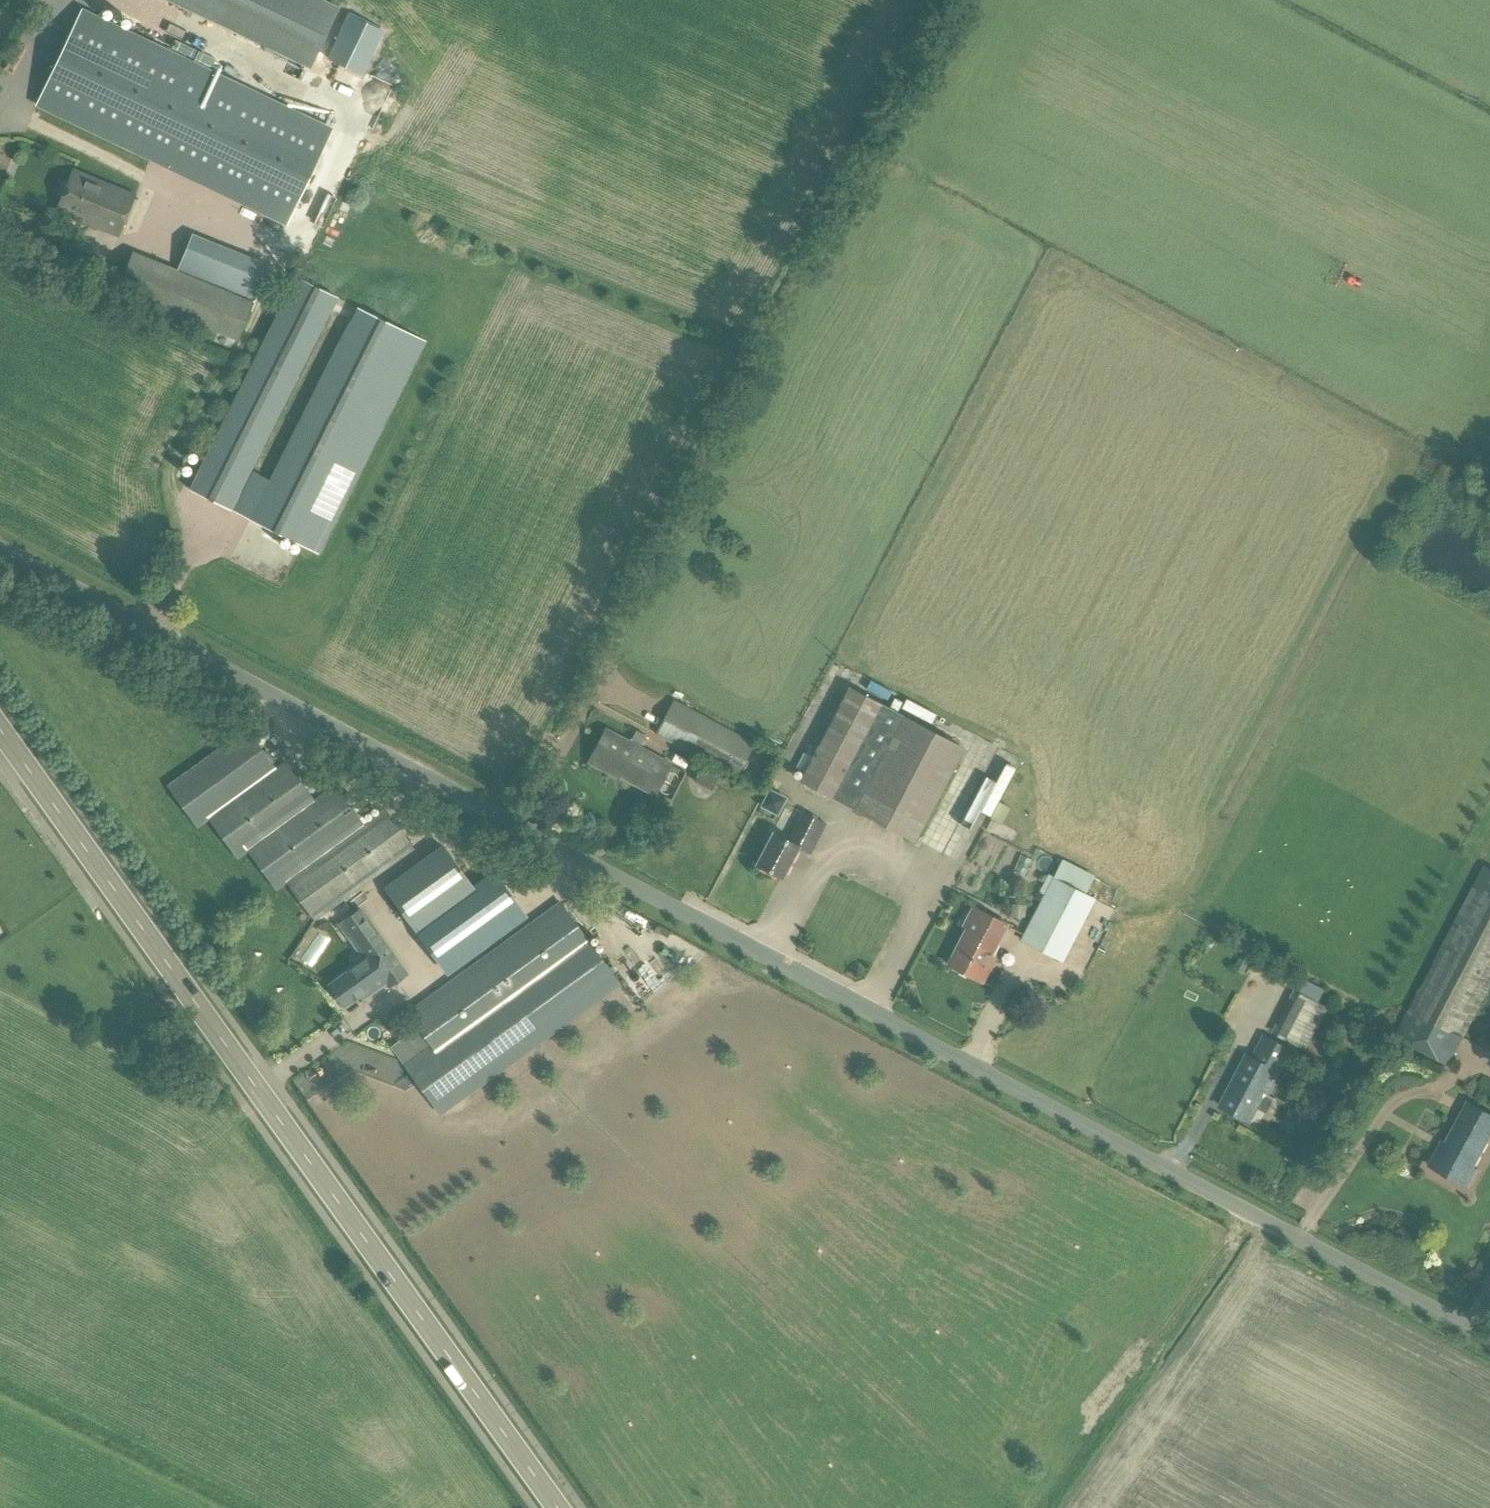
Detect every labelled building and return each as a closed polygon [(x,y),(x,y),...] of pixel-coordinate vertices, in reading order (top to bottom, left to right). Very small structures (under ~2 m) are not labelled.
[(321,0),(169,0),(309,68),(338,8),(321,0)] [(268,214),(287,223),(332,129),(82,10),(37,103),(268,214)] [(63,199),(58,212),(119,236),(136,196),(75,171),(70,183),(66,182),(62,183),(58,193),(59,197),(63,199)] [(134,251),(119,287),(238,337),(253,302),(218,287),(233,250),(194,234),(178,270),(134,251)] [(193,484),(190,489),(321,555),(427,343),(357,308),(271,481),(253,472),(339,299),(296,277),(200,470),(192,466),(185,480),(193,484)] [(646,683),(655,667),(627,652),(600,704),(737,777),(756,744),(746,738),(751,728),(716,710),(711,719),(646,683)] [(849,687),(800,781),(917,842),(966,748),(849,687)] [(354,891),(416,846),(387,806),(362,824),(333,783),(313,797),(284,759),(276,765),(250,728),(168,786),(195,824),(205,817),(234,858),(245,850),(273,889),(287,880),(316,919),(333,907),(354,891)] [(607,730),(591,762),(655,794),(671,763),(639,747),(644,737),(638,733),(632,745),(607,730)] [(972,748),(945,797),(974,813),(1001,764),(972,748)] [(701,769),(697,778),(715,788),(720,779),(701,769)] [(771,792),(763,807),(779,816),(787,801),(771,792)] [(995,794),(982,822),(1000,831),(1013,802),(995,794)] [(776,831),(758,864),(783,877),(799,848),(810,854),(825,825),(801,812),(788,837),(776,831)] [(449,845),(390,888),(421,930),(479,887),(449,845)] [(1013,853),(1007,871),(1019,875),(1025,857),(1013,853)] [(479,887),(421,930),(425,935),(420,939),(445,973),(531,910),(506,876),(483,893),(479,887)] [(1053,877),(1021,940),(1065,961),(1096,899),(1053,877)] [(1470,894),(1411,1008),(1464,1036),(1489,986),(1489,905),(1470,894)] [(596,949),(561,902),(507,941),(408,1012),(408,1013),(432,1046),(407,1064),(443,1112),(620,983),(607,965),(596,949)] [(1025,918),(1025,906),(1013,906),(1013,918),(1025,918)] [(365,907),(343,922),(359,944),(362,942),(373,957),(364,964),(363,964),(361,966),(360,964),(331,984),(334,988),(332,990),(338,999),(341,997),(348,1007),(362,997),(363,1000),(378,990),(375,987),(378,985),(377,984),(387,977),(393,985),(411,972),(365,907)] [(968,927),(949,963),(983,981),(995,958),(992,956),(999,942),(997,941),(1006,925),(971,907),(962,924),(968,927)] [(1286,1015),(1276,1033),(1299,1045),(1309,1028),(1286,1015)] [(1248,1054),(1222,1105),(1251,1120),(1256,1110),(1265,1115),(1273,1100),(1264,1095),(1266,1092),(1269,1094),(1291,1051),(1264,1036),(1252,1056),(1248,1054)] [(1430,1165),(1468,1186),(1477,1169),(1474,1167),(1489,1137),(1489,1113),(1468,1101),(1446,1143),(1443,1141),(1430,1165)] [(1310,1129),(1310,1115),(1301,1115),(1300,1129),(1310,1129)]
